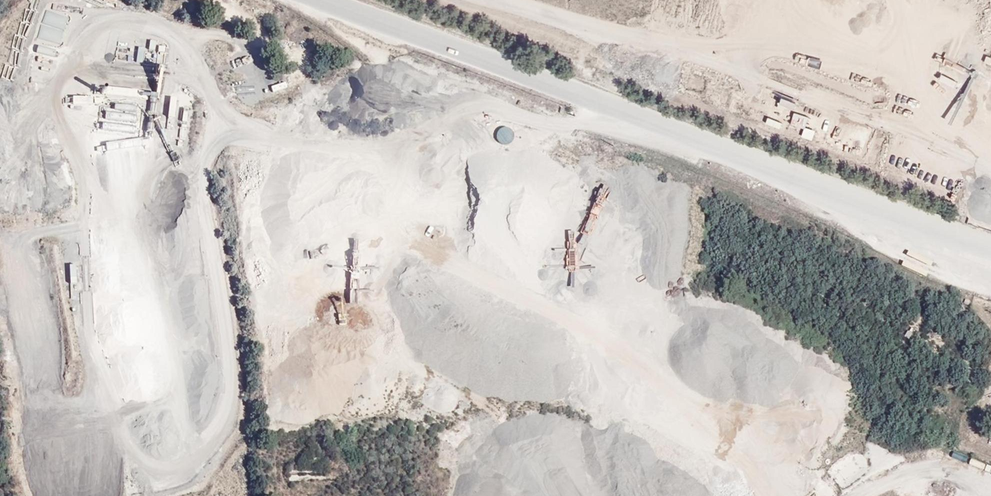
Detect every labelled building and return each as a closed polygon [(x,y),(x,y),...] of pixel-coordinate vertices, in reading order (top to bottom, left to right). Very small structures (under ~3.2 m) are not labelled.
[(985,54),(983,63),(990,65),(990,56),(985,54)] [(268,62),(255,64),(258,79),(271,77),(268,62)] [(778,104),(794,107),(795,100),(780,96),(778,104)] [(57,131),(55,103),(48,103),(49,131),(57,131)] [(794,111),(789,124),(803,128),(807,116),(794,111)] [(811,140),(814,130),(804,127),(801,136),(811,140)] [(60,223),(60,207),(52,207),(51,223),(60,223)] [(29,209),(26,220),(34,221),(36,210),(29,209)] [(980,264),(990,267),(990,260),(982,257),(980,264)] [(186,289),(170,291),(171,298),(188,295),(186,289)] [(216,391),(202,394),(203,401),(217,399),(216,391)] [(225,414),(226,429),(235,429),(234,414),(225,414)] [(104,443),(106,436),(91,432),(89,439),(104,443)] [(341,471),(326,473),(326,480),(342,479),(341,471)] [(816,488),(804,495),(822,495),(816,488)]
